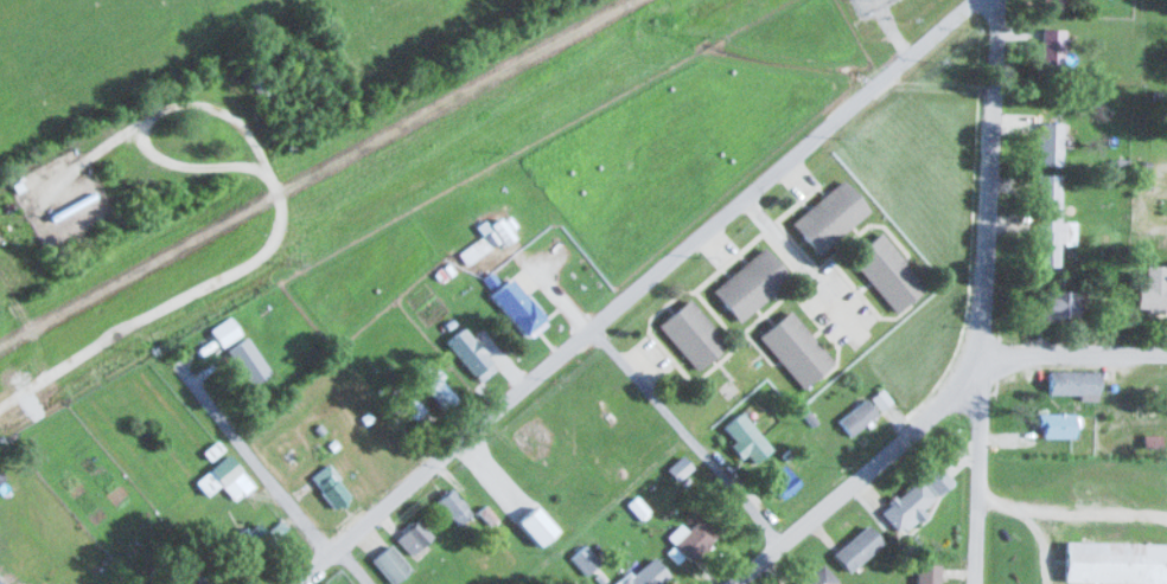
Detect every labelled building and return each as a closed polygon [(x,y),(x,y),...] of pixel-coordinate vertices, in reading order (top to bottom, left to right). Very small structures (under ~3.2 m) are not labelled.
[(1064,27),(1040,27),(1040,70),(1064,70),(1064,27)] [(1061,121),(1038,121),(1038,163),(1061,163),(1061,121)] [(1036,174),(1036,269),(1059,269),(1059,243),(1074,243),(1074,220),(1060,220),(1060,174),(1036,174)] [(816,252),(870,210),(844,178),(791,220),(816,252)] [(493,224),(503,242),(514,236),(503,218),(493,224)] [(894,311),(926,286),(881,231),(850,256),(894,311)] [(491,247),(482,235),(458,252),(467,264),(491,247)] [(711,288),(738,320),(791,276),(764,245),(711,288)] [(1166,307),(1166,264),(1144,264),(1145,283),(1136,283),(1137,307),(1166,307)] [(490,294),(528,337),(547,320),(510,277),(490,294)] [(1078,316),(1078,289),(1036,289),(1036,316),(1078,316)] [(689,298),(657,323),(695,370),(727,344),(689,298)] [(801,388),(833,362),(791,308),(758,334),(801,388)] [(241,333),(229,315),(209,328),(221,346),(241,333)] [(447,340),(476,375),(492,361),(464,326),(447,340)] [(227,348),(250,385),(270,372),(247,336),(227,348)] [(444,406),(456,393),(422,360),(410,372),(444,406)] [(1080,393),(1080,398),(1097,398),(1097,370),(1048,370),(1048,393),(1080,393)] [(403,406),(414,419),(425,410),(414,397),(403,406)] [(850,435),(877,412),(864,397),(837,420),(850,435)] [(742,454),(744,452),(753,463),(771,448),(740,412),(721,428),(742,454)] [(1074,436),(1074,412),(1038,412),(1038,436),(1074,436)] [(531,456),(555,437),(537,414),(513,433),(531,456)] [(195,480),(205,495),(221,483),(233,500),(253,486),(229,454),(195,480)] [(765,480),(783,498),(800,481),(782,463),(765,480)] [(312,473),(329,509),(348,500),(331,464),(312,473)] [(898,532),(936,498),(918,477),(880,510),(898,532)] [(473,511),(451,487),(436,501),(458,525),(473,511)] [(539,545),(557,529),(535,505),(517,521),(539,545)] [(694,561),(717,534),(697,517),(674,544),(694,561)] [(433,535),(418,518),(396,538),(411,555),(433,535)] [(287,527),(279,520),(270,531),(277,538),(287,527)] [(833,554),(849,571),(883,540),(866,523),(833,554)] [(254,524),(231,546),(253,569),(276,547),(254,524)] [(1065,541),(1064,582),(1166,583),(1166,542),(1065,541)] [(411,568),(389,543),(370,559),(392,583),(393,583),(411,568)] [(585,574),(600,561),(584,543),(569,557),(585,574)] [(657,558),(611,581),(612,583),(661,583),(669,580),(657,558)] [(837,578),(818,561),(797,583),(831,583),(837,578)] [(916,562),(915,583),(939,583),(939,563),(916,562)]
